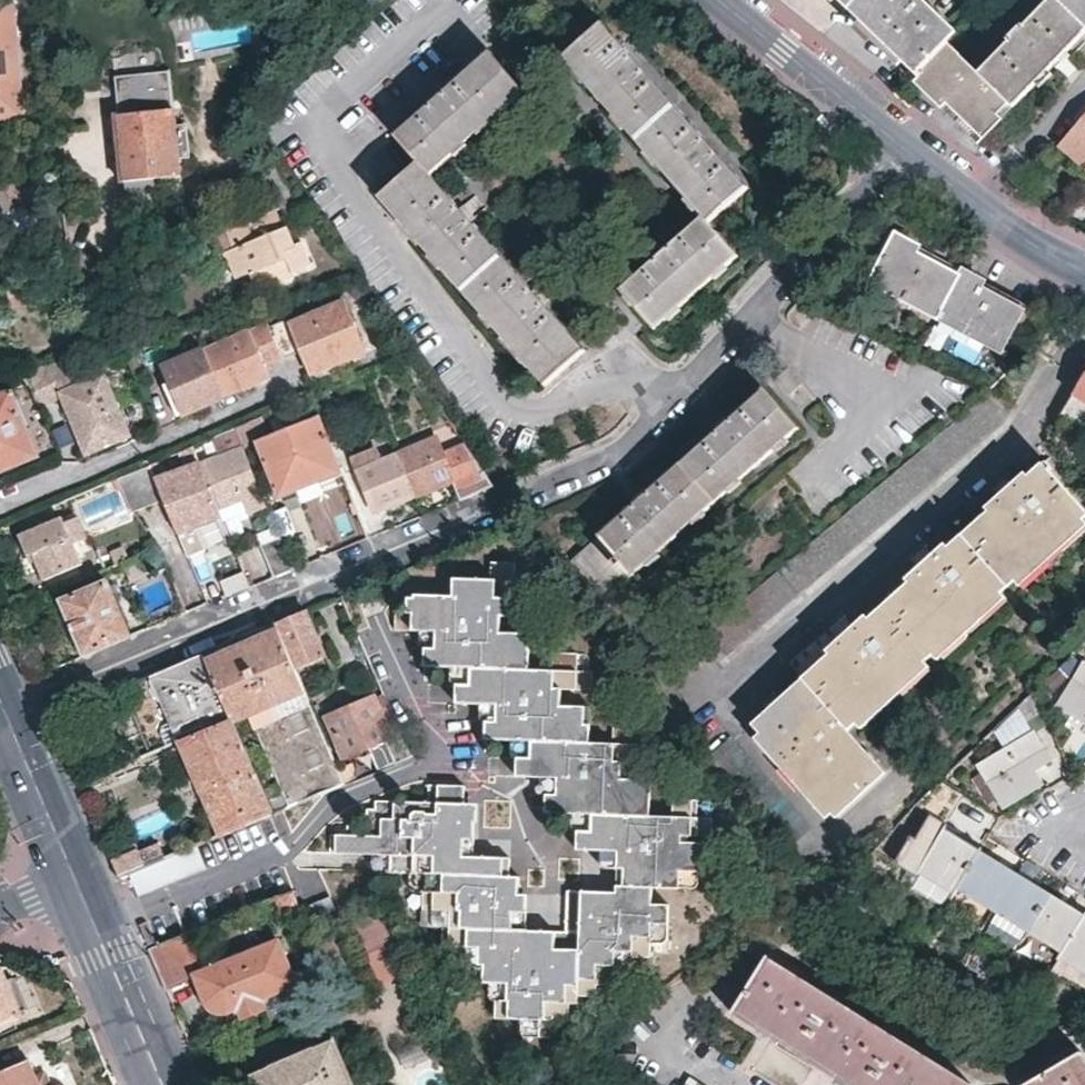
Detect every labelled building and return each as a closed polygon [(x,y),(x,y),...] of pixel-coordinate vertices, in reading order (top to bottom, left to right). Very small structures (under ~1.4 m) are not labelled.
[(948,41),(955,33),(922,0),(838,0),(916,74),(948,41)] [(948,41),(916,74),(945,103),(983,141),(994,130),(1084,34),(1084,0),(1052,0),(1024,29),(1022,28),(1007,42),(1010,45),(980,75),(948,41)] [(19,112),(10,8),(0,8),(0,114),(19,112)] [(657,328),(739,254),(712,222),(747,189),(601,24),(564,57),(704,216),(621,290),(657,328)] [(547,384),(586,350),(431,176),(523,93),(489,54),(395,136),(419,162),(380,196),(547,384)] [(193,155),(190,126),(178,128),(171,68),(114,75),(119,114),(116,114),(124,182),(184,175),(182,156),(193,155)] [(1084,163),(1084,114),(1061,142),(1084,163)] [(838,125),(834,130),(849,143),(854,138),(838,125)] [(220,245),(241,297),(309,270),(288,217),(220,245)] [(898,297),(939,318),(961,278),(915,253),(918,246),(895,235),(870,282),(877,285),(898,297)] [(939,318),(1001,351),(1023,310),(982,288),(985,281),(965,271),(961,278),(939,318)] [(894,304),(898,297),(877,285),(873,293),(894,304)] [(289,317),(270,327),(282,355),(293,350),(299,347),(313,376),(365,352),(341,298),(291,321),(289,317)] [(270,327),(268,323),(206,351),(226,398),(264,381),(272,378),(267,366),(284,360),(282,355),(270,327)] [(975,360),(977,347),(954,343),(952,356),(975,360)] [(226,398),(206,351),(166,368),(186,416),(205,407),(226,398)] [(61,360),(24,370),(30,384),(39,409),(60,400),(79,446),(133,423),(112,374),(74,390),(64,367),(71,364),(68,359),(61,360)] [(30,384),(24,370),(0,376),(0,473),(37,458),(12,392),(30,384)] [(1084,401),(1084,375),(1074,394),(1084,401)] [(607,598),(800,429),(766,390),(573,559),(607,598)] [(322,421),(320,416),(258,443),(282,497),(342,472),(322,421)] [(235,429),(240,443),(270,431),(264,417),(235,429)] [(398,456),(415,496),(454,480),(462,497),(494,484),(468,446),(444,455),(437,440),(398,456)] [(193,447),(182,452),(190,471),(162,482),(168,498),(181,530),(215,516),(217,520),(223,518),(202,466),(200,466),(193,447)] [(358,474),(375,512),(415,496),(398,456),(393,458),(391,452),(385,455),(387,461),(383,462),(378,447),(356,457),(362,472),(358,474)] [(202,466),(223,518),(225,523),(238,517),(267,505),(243,449),(202,466)] [(1084,520),(1084,487),(1076,476),(1055,453),(753,722),(837,816),(887,771),(851,730),(1084,520)] [(160,478),(155,463),(139,470),(123,477),(137,510),(168,498),(162,482),(160,478)] [(342,472),(319,482),(323,494),(348,484),(342,472)] [(238,517),(225,523),(231,539),(245,533),(238,517)] [(85,543),(76,522),(66,526),(62,518),(21,536),(30,558),(37,556),(46,581),(83,567),(75,548),(85,543)] [(275,577),(296,569),(283,538),(262,547),(275,577)] [(92,567),(112,560),(106,544),(86,550),(92,567)] [(157,587),(143,554),(125,562),(139,595),(157,587)] [(329,838),(329,857),(374,859),(389,858),(389,875),(410,876),(427,876),(427,892),(424,893),(423,913),(435,913),(434,932),(437,933),(443,933),(441,952),(460,952),(478,952),(477,968),(470,968),(469,986),(492,987),(509,987),(508,1004),(499,1003),(498,1022),(525,1023),(543,1024),(542,1040),(563,1042),(564,1024),(585,1025),(586,1010),(580,1009),(580,999),(587,999),(615,1000),(616,979),(616,954),(634,955),(633,968),(652,968),(653,945),(655,928),(671,929),(672,909),(656,908),(657,891),(682,892),(683,873),(702,874),(714,875),(716,847),(691,846),(683,846),(683,837),(692,837),(715,839),(715,819),(698,819),(699,801),(675,800),(675,817),(651,816),(653,782),(624,781),(626,763),(655,765),(655,746),(650,746),(639,746),(640,729),(616,727),(616,745),(590,743),(592,710),(563,708),(565,690),(593,691),(595,674),(591,674),(577,674),(578,658),(555,657),(555,673),(530,673),(532,639),(501,636),(501,619),(516,620),(517,601),(529,602),(530,584),(515,584),(516,565),(491,565),(490,583),(453,582),(453,599),(416,597),(416,602),(409,602),(409,616),(398,616),(398,635),(421,637),(441,637),(441,652),(426,652),(425,670),(451,672),(469,673),(468,688),(457,688),(457,705),(480,707),(499,708),(497,723),(486,723),(485,741),(511,743),(530,745),(530,760),(520,760),(519,780),(544,782),(566,783),(566,797),(548,797),(547,814),(574,816),(593,817),(593,832),(579,832),(578,851),(602,852),(620,852),(618,870),(626,870),(626,888),(618,887),(617,894),(618,903),(606,913),(600,894),(570,893),(569,934),(560,950),(546,943),(546,933),(530,933),(513,932),(514,914),(514,895),(520,896),(520,877),(514,877),(514,860),(478,858),(464,859),(464,841),(456,841),(446,841),(447,824),(457,825),(464,825),(466,788),(429,787),(427,805),(376,804),(375,813),(365,812),(366,828),(346,827),(346,838),(329,838)] [(84,657),(131,637),(108,582),(61,601),(84,657)] [(517,601),(516,620),(526,621),(529,618),(529,602),(517,601)] [(290,619),(278,624),(298,671),(328,658),(308,611),(290,619)] [(348,785),(311,701),(301,679),(298,671),(278,624),(249,636),(204,655),(233,725),(253,717),(291,809),(348,785)] [(441,637),(421,637),(421,650),(423,652),(426,652),(441,652),(441,637)] [(180,747),(233,725),(204,655),(151,678),(180,747)] [(577,674),(591,674),(590,659),(578,658),(577,674)] [(1084,663),(1060,702),(1084,717),(1084,664),(1084,663)] [(469,673),(451,672),(451,684),(453,687),(457,688),(468,688),(469,673)] [(403,736),(386,696),(377,701),(376,699),(330,718),(348,760),(372,750),(380,770),(398,763),(412,758),(403,736)] [(499,708),(480,707),(479,720),(482,723),(486,723),(497,723),(499,708)] [(220,838),(273,817),(263,794),(233,725),(180,747),(220,838)] [(639,746),(650,746),(651,730),(640,729),(639,746)] [(1032,767),(1049,757),(1034,731),(978,763),(1000,802),(1039,780),(1032,767)] [(788,838),(808,820),(734,739),(716,756),(788,838)] [(530,745),(511,743),(511,757),(514,760),(520,760),(530,760),(530,745)] [(566,783),(544,782),(543,795),(545,797),(548,797),(566,797),(566,783)] [(273,817),(287,810),(278,789),(263,794),(273,817)] [(698,819),(715,819),(716,802),(699,801),(698,819)] [(957,820),(974,838),(992,819),(975,802),(957,820)] [(593,817),(574,816),(573,829),(576,832),(579,832),(593,832),(593,817)] [(446,841),(456,841),(457,825),(447,824),(446,841)] [(952,890),(957,883),(979,847),(944,825),(918,866),(917,868),(952,890)] [(908,843),(897,834),(883,852),(894,860),(908,843)] [(683,846),(691,846),(692,837),(683,837),(683,846)] [(464,859),(478,858),(478,842),(464,841),(464,859)] [(119,880),(166,861),(160,847),(141,855),(139,850),(111,862),(119,880)] [(979,847),(957,883),(992,905),(1014,869),(979,847)] [(620,852),(602,852),(601,865),(606,869),(618,870),(620,852)] [(389,858),(374,859),(374,872),(377,875),(389,875),(389,858)] [(900,877),(944,903),(952,890),(917,868),(918,866),(910,862),(900,877)] [(992,905),(1028,927),(1050,891),(1014,869),(992,905)] [(626,870),(618,870),(618,887),(626,888),(626,870)] [(683,873),(682,892),(694,893),(700,892),(703,888),(702,874),(683,873)] [(427,876),(410,876),(409,890),(413,892),(424,893),(427,892),(427,876)] [(287,910),(297,906),(291,891),(273,899),(277,907),(287,910)] [(1062,948),(1083,912),(1050,891),(1028,927),(1062,948)] [(618,903),(617,894),(600,894),(606,913),(618,903)] [(514,895),(514,914),(530,915),(531,897),(520,896),(514,895)] [(313,921),(335,912),(329,898),(307,907),(313,921)] [(385,910),(350,925),(378,989),(413,973),(385,910)] [(1083,912),(1062,948),(1057,955),(1084,972),(1084,913),(1083,912)] [(435,913),(423,913),(422,926),(425,930),(429,932),(434,932),(435,913)] [(513,932),(530,933),(530,915),(514,914),(513,932)] [(655,928),(653,945),(669,945),(671,943),(671,929),(655,928)] [(198,931),(149,952),(164,988),(195,974),(213,967),(198,931)] [(560,950),(569,934),(546,933),(546,943),(560,950)] [(294,980),(276,940),(213,967),(195,974),(209,1006),(212,1010),(216,1013),(220,1014),(228,1012),(240,1006),(245,1019),(266,1011),(260,998),(292,984),(294,980)] [(478,952),(460,952),(461,965),(462,968),(470,968),(477,968),(478,952)] [(616,954),(616,979),(631,979),(633,977),(633,968),(634,955),(616,954)] [(735,1007),(858,1084),(970,1084),(767,956),(766,959),(735,1007)] [(3,967),(0,969),(0,1028),(23,1019),(3,967)] [(509,987),(492,987),(491,1001),(493,1004),(499,1003),(508,1004),(509,987)] [(543,1024),(525,1023),(525,1037),(528,1040),(541,1040),(542,1040),(543,1024)] [(334,1042),(251,1077),(254,1084),(353,1084),(334,1042)] [(1082,1052),(1027,1082),(1029,1084),(1084,1084),(1084,1058),(1082,1052)] [(30,1058),(0,1070),(0,1084),(43,1084),(30,1058)]
